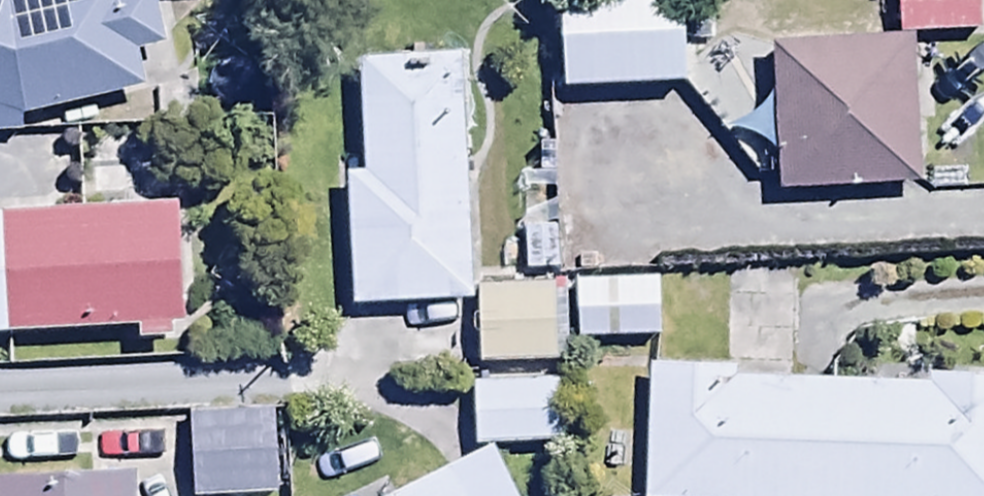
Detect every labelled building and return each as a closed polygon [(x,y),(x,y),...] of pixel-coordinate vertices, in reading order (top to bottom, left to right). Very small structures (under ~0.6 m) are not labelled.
[(14,1),(11,0),(0,0),(0,140),(23,141),(24,124),(148,96),(143,59),(168,53),(157,0),(19,0),(14,1)] [(566,96),(693,93),(691,0),(564,0),(566,96)] [(901,42),(982,39),(980,0),(900,0),(901,42)] [(916,48),(772,53),(777,198),(921,193),(916,48)] [(475,309),(463,62),(363,67),(366,182),(350,183),(357,314),(475,309)] [(195,335),(188,214),(0,225),(0,346),(195,335)] [(661,286),(577,288),(579,345),(662,343),(661,286)] [(560,292),(480,292),(481,370),(561,369),(560,292)] [(651,371),(647,495),(983,495),(983,378),(930,377),(930,388),(737,384),(737,372),(651,371)] [(206,495),(305,495),(302,424),(203,428),(206,495)] [(417,495),(530,495),(508,452),(417,495)] [(143,471),(8,481),(9,495),(145,495),(143,471)]
